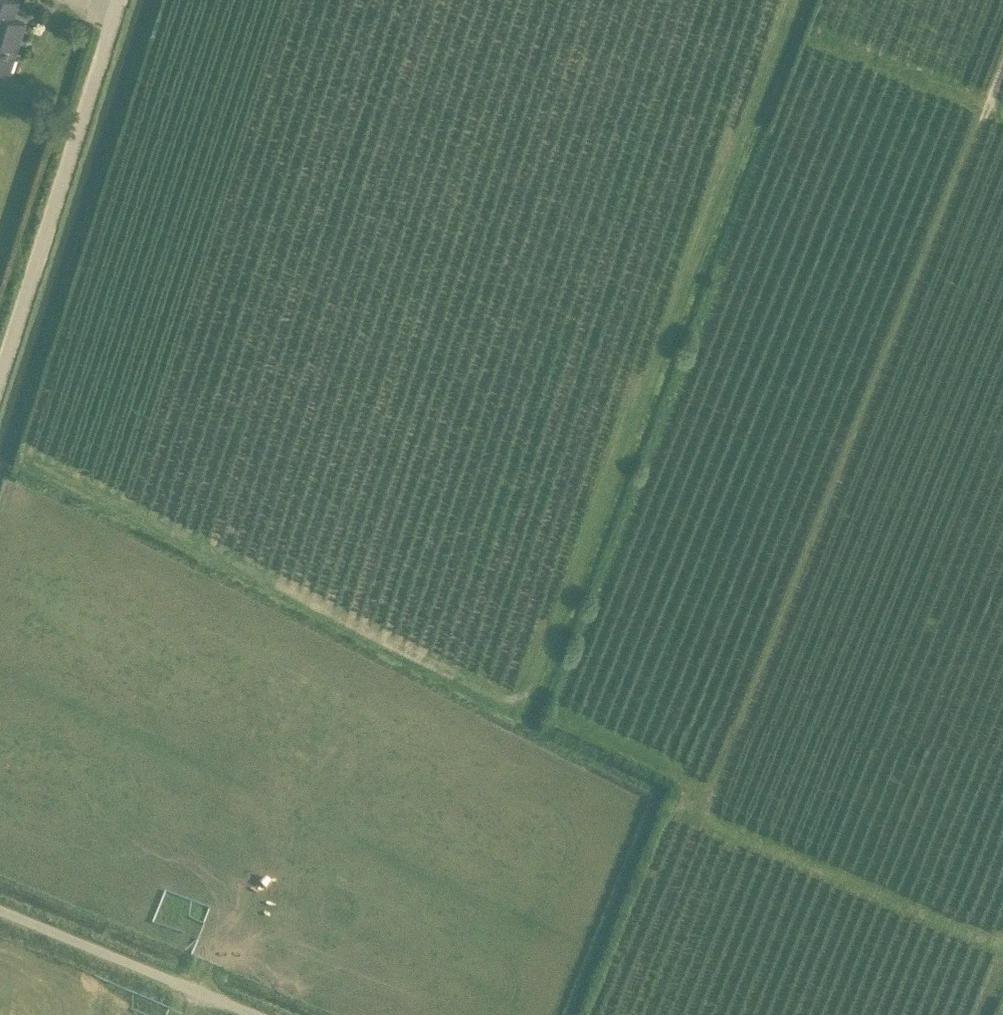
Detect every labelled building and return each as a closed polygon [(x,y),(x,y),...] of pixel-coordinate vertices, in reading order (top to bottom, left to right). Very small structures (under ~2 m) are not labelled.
[(11,70),(25,22),(13,18),(18,2),(13,0),(0,0),(0,67),(11,70)]
